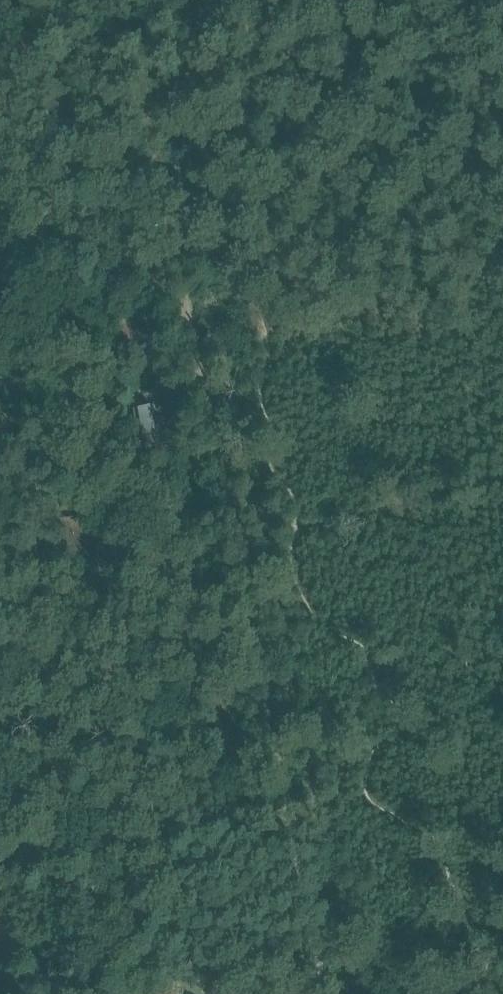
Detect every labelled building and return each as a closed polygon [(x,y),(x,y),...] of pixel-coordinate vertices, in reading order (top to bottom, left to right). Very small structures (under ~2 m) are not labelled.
[(142,458),(161,454),(152,407),(133,411),(142,458)]
